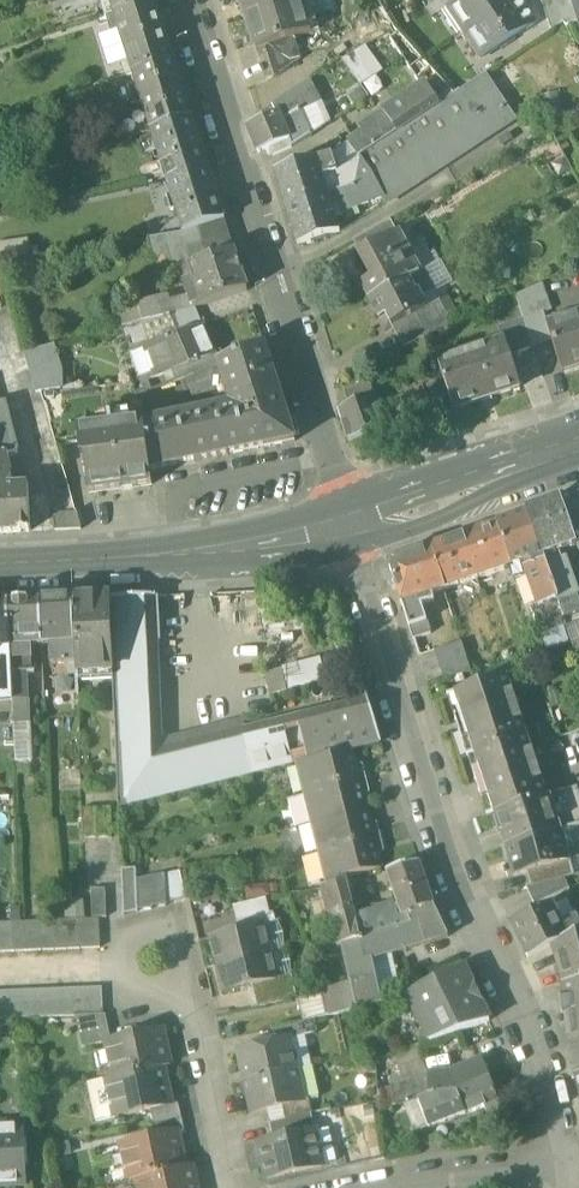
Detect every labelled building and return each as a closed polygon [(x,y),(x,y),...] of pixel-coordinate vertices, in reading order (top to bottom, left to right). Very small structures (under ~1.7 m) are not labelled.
[(106,17),(110,15),(115,14),(111,0),(101,0),(106,17)] [(115,14),(155,1),(155,0),(111,0),(115,14)] [(257,52),(266,49),(295,40),(312,34),(301,0),(241,0),(257,52)] [(450,8),(467,33),(516,0),(461,0),(458,2),(450,8)] [(467,33),(484,58),(534,25),(527,15),(530,13),(521,0),(516,0),(467,33)] [(551,30),(564,22),(556,0),(541,0),(551,30)] [(571,0),(556,0),(564,22),(566,26),(578,22),(571,0)] [(155,1),(115,14),(119,25),(124,44),(164,31),(155,1)] [(115,14),(110,15),(113,27),(119,25),(115,14)] [(164,31),(124,44),(130,62),(134,74),(174,61),(164,31)] [(295,40),(266,49),(275,78),(302,61),(295,40)] [(364,47),(343,60),(361,85),(381,71),(364,47)] [(174,61),(134,74),(152,132),(192,118),(174,61)] [(130,62),(123,64),(127,76),(134,74),(130,62)] [(337,173),(321,178),(327,196),(330,206),(339,203),(342,215),(382,200),(384,204),(513,120),(484,76),(439,106),(424,84),(384,112),(386,116),(349,141),(350,144),(360,158),(337,173)] [(309,81),(272,105),(277,113),(248,126),(259,153),(289,141),(291,146),(292,148),(311,136),(301,112),(320,104),(309,81)] [(192,118),(152,132),(168,182),(208,168),(192,118)] [(350,144),(332,156),(337,173),(360,158),(350,144)] [(332,156),(316,160),(321,178),(337,173),(332,156)] [(316,160),(275,173),(286,208),(327,196),(321,178),(316,160)] [(208,168),(168,182),(183,232),(193,229),(224,220),(208,168)] [(327,196),(286,208),(298,244),(338,232),(330,206),(327,196)] [(224,220),(193,229),(203,262),(234,252),(224,220)] [(390,220),(358,238),(365,252),(397,234),(390,220)] [(193,229),(183,232),(163,236),(175,273),(188,269),(188,267),(203,262),(193,229)] [(365,252),(361,254),(374,279),(362,285),(370,300),(407,280),(419,274),(405,249),(399,237),(397,234),(365,252)] [(405,236),(400,236),(399,237),(405,249),(407,248),(409,244),(405,236)] [(203,262),(188,267),(188,269),(192,281),(184,284),(188,297),(192,311),(195,310),(247,292),(234,252),(203,262)] [(407,280),(370,300),(381,321),(387,317),(392,327),(427,310),(426,308),(418,293),(415,295),(407,280)] [(552,310),(542,284),(516,296),(524,320),(552,310)] [(129,287),(116,290),(120,309),(133,305),(129,287)] [(167,296),(137,304),(141,322),(144,322),(170,316),(192,311),(188,297),(169,302),(167,296)] [(427,310),(392,327),(402,348),(451,325),(439,302),(426,308),(427,310)] [(133,305),(120,309),(124,328),(141,322),(137,304),(133,305)] [(192,311),(170,316),(174,328),(199,320),(195,310),(192,311)] [(548,327),(544,313),(524,320),(533,347),(552,342),(548,328),(548,327)] [(170,316),(144,322),(150,337),(174,328),(170,316)] [(548,328),(552,342),(563,375),(578,370),(578,317),(548,327),(548,328)] [(524,320),(497,329),(502,342),(503,342),(507,355),(533,347),(524,320)] [(203,328),(177,337),(192,366),(216,357),(203,328)] [(177,337),(153,344),(163,376),(192,366),(177,337)] [(502,342),(439,363),(455,409),(519,388),(507,355),(503,342),(502,342)] [(52,346),(24,353),(36,392),(61,389),(58,371),(60,371),(52,346)] [(230,406),(144,423),(151,471),(294,442),(264,346),(218,365),(230,406)] [(422,387),(387,404),(390,411),(380,416),(383,425),(430,402),(422,387)] [(374,396),(339,413),(348,442),(383,425),(380,416),(374,396)] [(0,403),(0,456),(5,455),(17,452),(4,403),(0,403)] [(137,424),(78,431),(80,441),(82,462),(86,461),(90,493),(152,485),(151,471),(150,471),(144,423),(137,424)] [(0,456),(0,486),(6,486),(11,476),(7,460),(5,455),(0,456)] [(0,486),(0,532),(29,531),(28,485),(6,486),(0,486)] [(560,503),(575,546),(578,544),(578,496),(560,503)] [(560,503),(528,514),(543,556),(544,560),(557,556),(576,549),(575,546),(560,503)] [(528,514),(490,527),(504,570),(512,567),(531,561),(543,556),(528,514)] [(490,527),(463,536),(477,579),(504,570),(490,527)] [(477,579),(463,536),(430,546),(445,590),(477,579)] [(430,546),(396,558),(391,568),(410,627),(428,622),(422,605),(434,601),(431,595),(445,590),(430,546)] [(543,556),(531,561),(533,566),(527,569),(528,574),(539,606),(540,607),(559,601),(544,560),(543,556)] [(578,598),(567,563),(563,562),(560,563),(557,556),(544,560),(559,601),(560,604),(578,598)] [(531,561),(512,567),(516,578),(528,574),(527,569),(533,566),(531,561)] [(158,597),(109,599),(112,644),(154,642),(161,641),(158,597)] [(560,604),(565,619),(578,615),(578,599),(578,598),(560,604)] [(109,599),(74,600),(77,663),(78,673),(113,671),(112,644),(109,599)] [(74,600),(41,602),(43,645),(53,645),(54,665),(63,664),(77,663),(74,600)] [(559,601),(540,607),(539,606),(532,608),(541,634),(567,625),(565,619),(560,604),(559,601)] [(41,602),(8,603),(10,647),(33,646),(43,645),(41,602)] [(0,604),(0,650),(10,649),(10,647),(8,603),(0,604)] [(428,622),(410,627),(414,639),(432,634),(428,622)] [(154,642),(112,644),(113,671),(114,703),(151,701),(157,701),(154,642)] [(462,644),(436,652),(441,666),(467,658),(462,644)] [(33,646),(10,647),(10,649),(12,701),(29,700),(28,681),(24,681),(24,674),(34,674),(33,646)] [(0,650),(0,702),(12,701),(10,649),(0,650)] [(467,658),(441,666),(445,680),(471,672),(467,658)] [(77,663),(63,664),(63,690),(79,689),(78,673),(77,663)] [(322,665),(269,678),(273,695),(326,682),(322,665)] [(359,672),(345,676),(352,700),(367,696),(359,672)] [(507,676),(455,693),(495,814),(532,803),(547,798),(507,676)] [(29,700),(12,701),(14,724),(29,723),(29,700)] [(151,701),(114,703),(119,808),(254,775),(245,739),(154,761),(151,701)] [(371,708),(263,734),(275,769),(381,743),(371,708)] [(29,723),(14,724),(16,763),(29,762),(29,723)] [(263,734),(245,739),(254,775),(275,769),(263,734)] [(14,745),(6,745),(7,755),(15,755),(14,745)] [(352,751),(296,765),(304,795),(367,779),(364,768),(357,769),(352,751)] [(367,779),(304,795),(311,824),(367,810),(363,792),(370,790),(367,779)] [(532,803),(495,814),(506,848),(562,833),(578,828),(578,827),(575,815),(578,814),(578,802),(575,789),(547,798),(532,803)] [(87,832),(117,832),(117,808),(87,808),(87,832)] [(367,810),(311,824),(318,853),(381,837),(379,826),(372,828),(367,810)] [(562,833),(567,852),(578,849),(578,831),(578,828),(562,833)] [(562,833),(506,848),(514,876),(528,872),(545,868),(545,869),(570,862),(567,852),(562,833)] [(381,837),(318,853),(326,883),(345,879),(378,870),(379,873),(382,872),(381,869),(382,869),(377,850),(384,849),(381,837)] [(570,862),(545,869),(545,868),(528,872),(531,887),(566,878),(573,877),(570,862)] [(420,864),(388,874),(398,905),(405,927),(412,926),(408,915),(434,905),(420,864)] [(136,870),(122,870),(124,916),(138,913),(138,910),(137,882),(136,870)] [(166,875),(151,879),(153,907),(167,906),(166,875)] [(531,887),(528,888),(536,906),(571,889),(566,878),(531,887)] [(151,879),(137,882),(138,910),(153,910),(153,907),(151,879)] [(345,879),(326,883),(327,886),(322,888),(322,889),(323,889),(338,948),(343,946),(360,941),(355,924),(345,879)] [(96,889),(97,917),(110,916),(108,888),(96,889)] [(266,899),(234,907),(240,930),(264,925),(272,922),(266,899)] [(434,905),(408,915),(412,926),(405,927),(360,941),(343,946),(351,984),(357,1010),(382,1005),(372,960),(449,937),(434,905)] [(378,916),(355,924),(360,941),(405,927),(398,905),(377,911),(378,916)] [(563,928),(552,905),(512,924),(529,959),(553,947),(568,940),(563,928)] [(575,916),(577,921),(563,928),(568,940),(578,935),(578,914),(575,916)] [(100,920),(78,921),(80,949),(101,949),(100,920)] [(65,921),(53,922),(54,951),(67,950),(65,921)] [(78,921),(65,921),(67,950),(80,949),(78,921)] [(40,922),(25,923),(27,952),(41,951),(40,922)] [(53,922),(40,922),(41,951),(54,951),(53,922)] [(0,924),(0,953),(14,952),(13,923),(0,924)] [(25,923),(13,923),(14,952),(27,952),(25,923)] [(240,930),(211,938),(218,966),(270,953),(264,925),(240,930)] [(553,947),(566,986),(578,984),(578,935),(568,940),(553,947)] [(270,953),(218,966),(225,994),(253,987),(277,981),(270,953)] [(465,969),(408,996),(430,1043),(490,1022),(465,969)] [(351,984),(322,990),(325,1008),(328,1008),(329,1016),(357,1010),(351,984)] [(563,987),(564,1002),(562,1002),(564,1016),(566,1016),(570,1046),(578,1045),(578,984),(566,986),(563,987)] [(0,992),(0,1020),(77,1017),(104,1016),(102,988),(0,992)] [(104,1016),(77,1017),(83,1048),(107,1043),(112,1042),(106,1016),(104,1016)] [(112,1042),(107,1043),(114,1078),(171,1066),(163,1031),(112,1042)] [(290,1040),(239,1051),(246,1082),(297,1070),(290,1040)] [(569,1047),(576,1079),(577,1079),(578,1079),(578,1045),(570,1046),(569,1047)] [(482,1060),(449,1073),(456,1094),(474,1086),(472,1082),(489,1076),(482,1060)] [(171,1066),(114,1078),(107,1079),(116,1117),(151,1110),(172,1105),(164,1068),(171,1067),(171,1066)] [(297,1070),(246,1082),(253,1113),(281,1107),(304,1102),(297,1070)] [(428,1074),(404,1083),(408,1103),(409,1103),(418,1100),(436,1093),(436,1095),(456,1094),(449,1073),(428,1074)] [(474,1086),(456,1094),(464,1114),(486,1105),(498,1101),(489,1076),(472,1082),(474,1086)] [(404,1083),(391,1087),(395,1105),(408,1103),(404,1083)] [(436,1093),(418,1100),(429,1126),(429,1127),(464,1114),(456,1094),(436,1095),(436,1093)] [(409,1103),(408,1103),(395,1105),(393,1106),(405,1136),(429,1126),(418,1100),(409,1103)] [(304,1102),(281,1107),(284,1121),(312,1115),(309,1101),(304,1102)] [(498,1101),(486,1105),(489,1116),(502,1112),(498,1101)] [(172,1105),(151,1110),(154,1124),(182,1118),(179,1103),(172,1105)] [(273,1141),(316,1132),(312,1115),(284,1121),(270,1125),(273,1141)] [(182,1118),(154,1124),(157,1138),(178,1133),(185,1131),(182,1118)] [(0,1124),(0,1186),(27,1185),(26,1168),(29,1168),(27,1143),(25,1143),(24,1123),(0,1124)] [(260,1144),(267,1180),(324,1168),(316,1132),(273,1141),(260,1144)] [(157,1138),(122,1145),(130,1181),(137,1180),(136,1179),(186,1168),(178,1133),(157,1138)] [(136,1179),(137,1180),(138,1187),(197,1187),(193,1166),(186,1168),(136,1179)]
